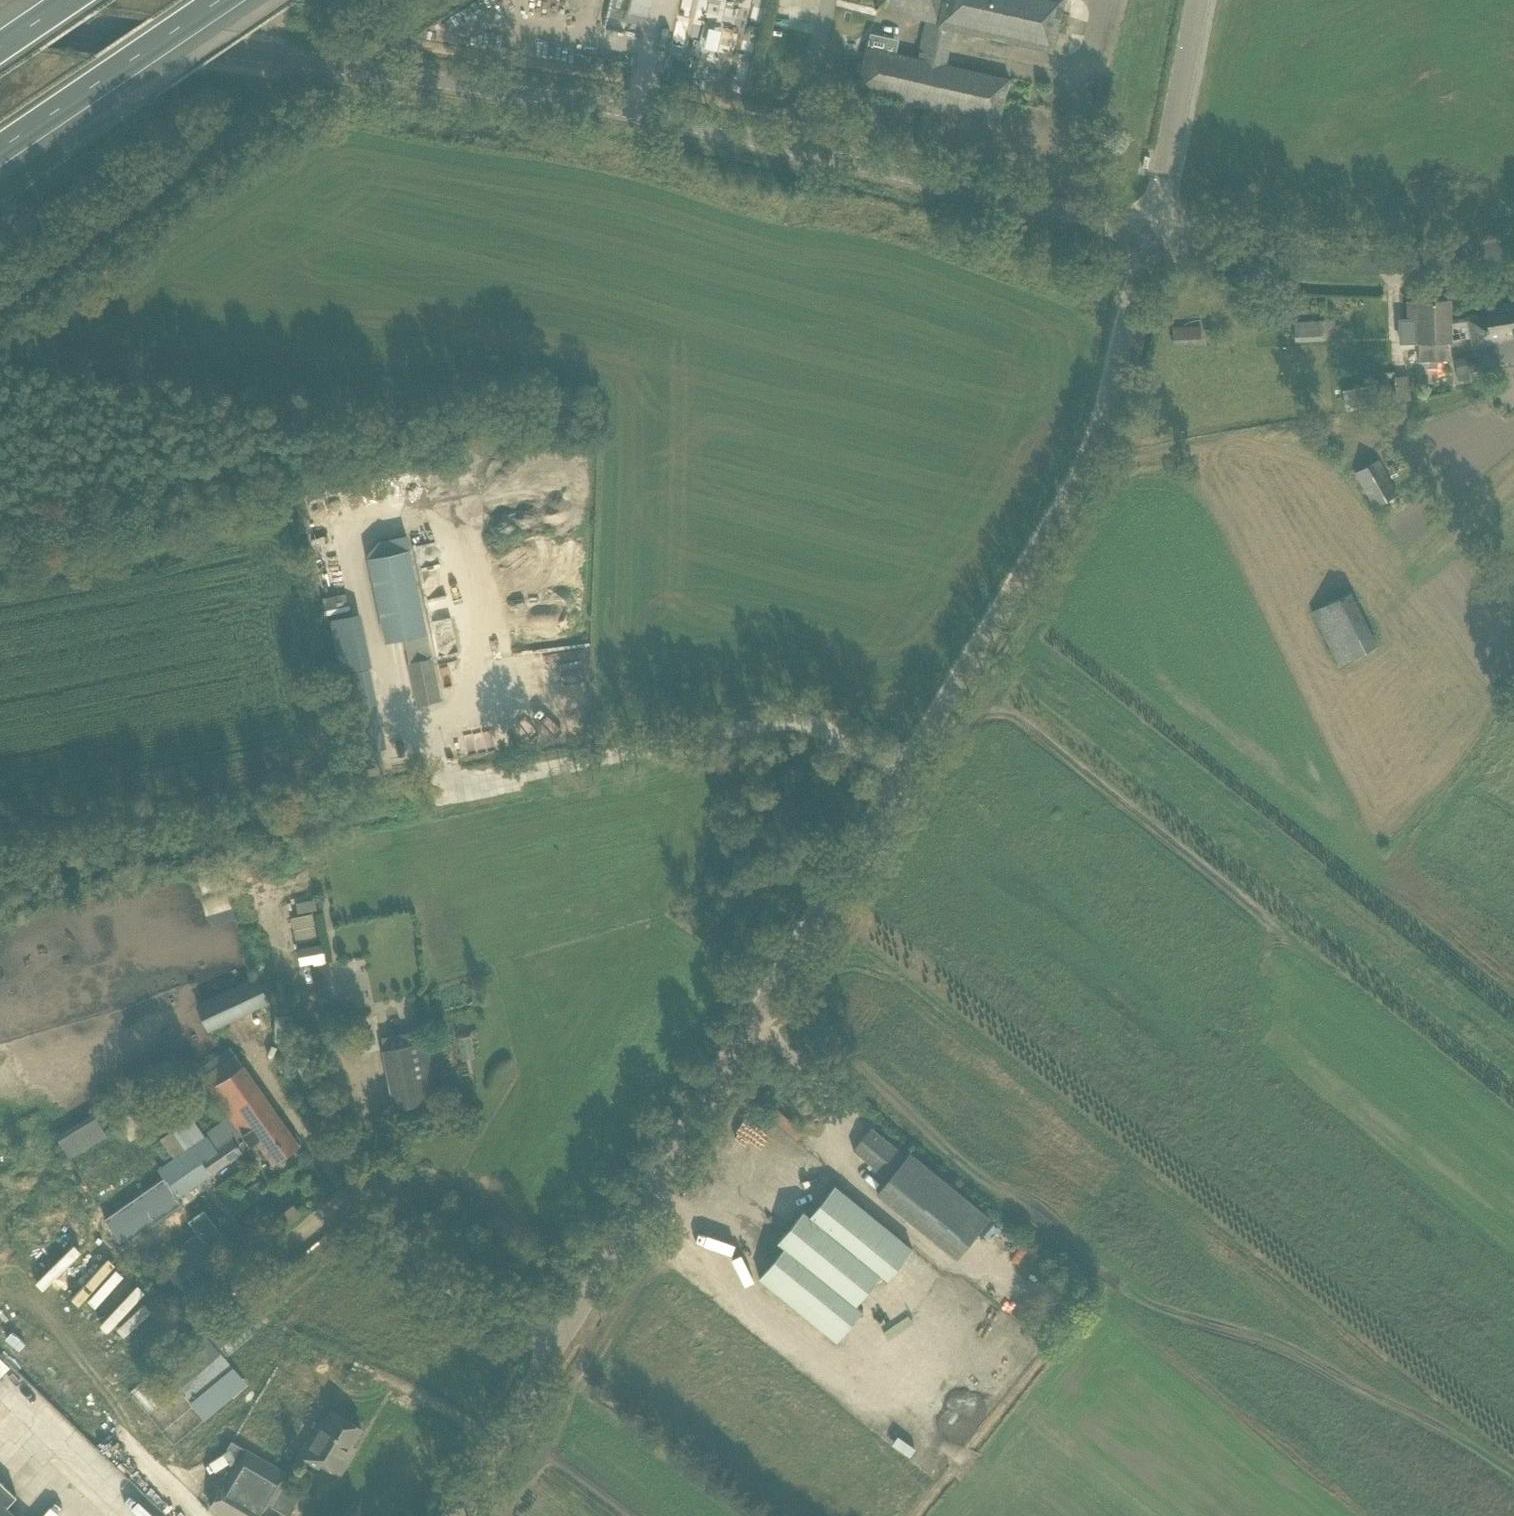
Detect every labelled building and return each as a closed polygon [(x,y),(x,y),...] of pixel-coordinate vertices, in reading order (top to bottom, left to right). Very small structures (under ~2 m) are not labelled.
[(1003,121),(1012,78),(1011,78),(1017,52),(953,37),(955,28),(1056,51),(1068,0),(879,0),(877,8),(927,20),(918,58),(867,47),(864,62),(862,68),(861,75),(858,88),(911,100),(910,104),(928,109),(930,104),(1003,121)] [(667,80),(691,85),(697,62),(673,57),(667,80)] [(851,64),(849,72),(861,75),(862,68),(864,62),(855,61),(851,64)] [(1449,300),(1408,301),(1408,320),(1417,319),(1418,342),(1418,345),(1446,344),(1446,341),(1451,341),(1450,323),(1450,320),(1449,300)] [(1450,323),(1451,341),(1456,341),(1472,338),(1473,346),(1479,345),(1490,343),(1503,341),(1503,339),(1513,337),(1513,302),(1504,304),(1504,301),(1483,305),(1485,317),(1468,320),(1467,320),(1450,323)] [(1294,323),(1295,343),(1323,342),(1322,322),(1294,323)] [(1172,327),(1173,343),(1201,342),(1200,326),(1172,327)] [(1474,356),(1455,359),(1458,381),(1470,379),(1469,372),(1476,371),(1474,356)] [(1355,472),(1375,508),(1398,495),(1378,459),(1355,472)] [(368,557),(386,642),(404,638),(409,662),(418,705),(441,700),(437,680),(427,633),(409,549),(368,557)] [(1377,645),(1350,591),(1311,610),(1338,664),(1377,645)] [(357,749),(362,769),(383,764),(379,745),(357,749)] [(296,914),(298,939),(319,938),(318,913),(296,914)] [(322,943),(298,947),(301,963),(313,961),(325,959),(322,943)] [(325,959),(313,961),(324,1017),(339,1014),(329,958),(325,959)] [(211,1028),(277,1000),(266,973),(200,1001),(211,1028)] [(294,1038),(293,1015),(278,1016),(279,1039),(294,1038)] [(463,1058),(476,1056),(474,1034),(461,1035),(463,1058)] [(384,1049),(395,1108),(435,1101),(424,1042),(384,1049)] [(165,1165),(170,1174),(174,1181),(200,1163),(208,1175),(257,1141),(273,1164),(300,1146),(230,1046),(197,1069),(232,1119),(205,1138),(191,1117),(159,1139),(173,1159),(165,1165)] [(102,1114),(61,1130),(70,1153),(111,1137),(102,1114)] [(889,1178),(877,1192),(893,1205),(958,1257),(990,1216),(910,1154),(906,1159),(885,1142),(869,1129),(853,1149),(889,1178)] [(834,1185),(810,1216),(809,1216),(881,1274),(880,1275),(887,1280),(912,1249),(850,1198),(834,1185)] [(97,1215),(112,1242),(154,1220),(139,1193),(97,1215)] [(777,1242),(784,1248),(784,1247),(855,1305),(856,1305),(880,1275),(881,1274),(809,1216),(810,1216),(803,1210),(777,1242)] [(204,1212),(190,1223),(198,1234),(202,1231),(212,1244),(223,1237),(204,1212)] [(198,1234),(164,1259),(178,1278),(216,1250),(212,1244),(202,1231),(198,1234)] [(94,1247),(64,1287),(96,1311),(92,1316),(125,1340),(150,1306),(141,1299),(149,1288),(94,1247)] [(784,1247),(784,1248),(759,1278),(774,1290),(837,1341),(862,1310),(856,1305),(855,1305),(784,1247)] [(235,1288),(226,1296),(234,1305),(243,1297),(235,1288)] [(40,1316),(29,1326),(67,1367),(77,1357),(40,1316)] [(181,1383),(205,1418),(250,1385),(226,1351),(181,1383)] [(298,1457),(299,1458),(317,1468),(321,1462),(340,1473),(351,1455),(347,1452),(361,1428),(332,1410),(316,1437),(311,1435),(298,1457)] [(227,1479),(211,1507),(226,1515),(263,1515),(269,1506),(287,1515),(293,1515),(310,1487),(231,1441),(226,1451),(222,1454),(233,1470),(227,1479)] [(12,1513),(6,1507),(17,1495),(0,1480),(0,1515),(9,1515),(12,1513)]
